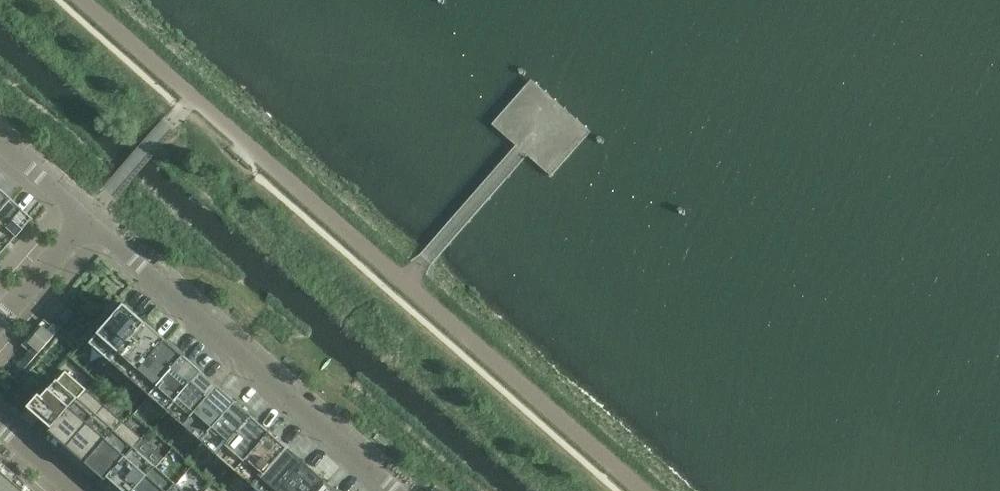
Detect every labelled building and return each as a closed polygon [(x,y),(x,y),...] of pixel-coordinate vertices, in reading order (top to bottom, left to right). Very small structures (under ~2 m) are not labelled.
[(29,220),(7,201),(0,209),(0,252),(29,220)] [(125,305),(91,344),(113,363),(113,362),(147,324),(125,305)] [(69,307),(48,330),(45,327),(29,344),(33,347),(13,371),(19,377),(75,313),(69,307)] [(133,380),(167,341),(147,324),(113,362),(113,363),(133,380)] [(167,341),(133,380),(151,396),(185,357),(167,341)] [(169,412),(203,373),(185,357),(151,396),(144,404),(162,419),(169,412)] [(53,429),(88,390),(84,387),(67,372),(58,382),(52,388),(44,398),(41,396),(30,408),(49,425),(53,429)] [(185,426),(219,387),(203,373),(169,412),(185,426)] [(203,442),(237,403),(219,387),(185,426),(203,442)] [(71,445),(106,406),(88,390),(53,429),(51,432),(69,448),(71,445)] [(220,456),(251,420),(254,417),(237,403),(203,442),(219,456),(220,456)] [(124,422),(106,406),(71,445),(69,448),(87,464),(89,461),(93,457),(124,422)] [(238,472),(271,434),(272,433),(254,417),(251,420),(220,456),(219,456),(220,457),(222,459),(237,472),(238,472)] [(114,473),(143,439),(124,422),(93,457),(89,461),(87,464),(107,481),(109,478),(113,473),(114,473)] [(255,488),(290,449),(272,433),(271,434),(238,472),(237,472),(255,488)] [(110,479),(124,490),(137,490),(165,458),(144,439),(109,478),(110,479)] [(304,465),(306,463),(290,449),(255,488),(259,490),(281,490),(304,465)] [(165,458),(137,490),(172,490),(185,476),(165,458)] [(326,484),(327,482),(306,463),(304,465),(281,490),(320,490),(326,484)] [(0,469),(0,490),(25,490),(0,469)] [(185,476),(172,490),(203,490),(185,476)] [(327,482),(326,484),(320,490),(337,490),(327,482)]
